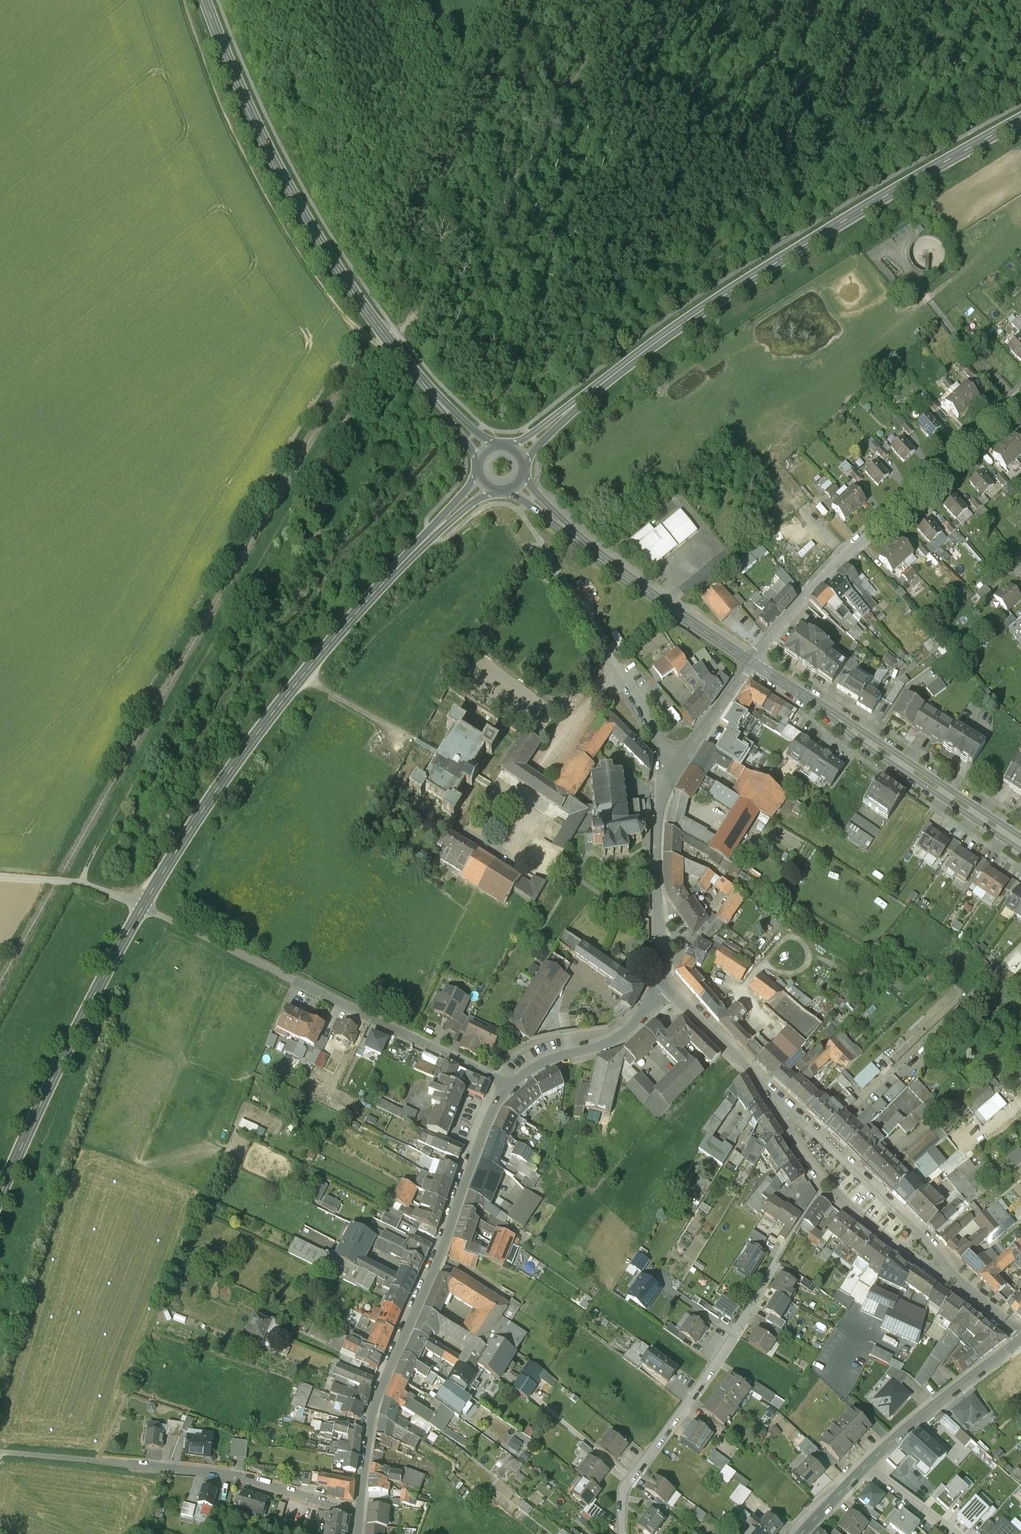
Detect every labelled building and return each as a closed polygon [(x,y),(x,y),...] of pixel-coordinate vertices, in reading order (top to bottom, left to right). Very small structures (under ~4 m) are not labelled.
[(1020,317),(1011,326),(1018,334),(1020,331),(1020,318),(1020,317)] [(1018,338),(1007,348),(1020,362),(1020,361),(1020,342),(1018,338)] [(972,374),(967,368),(962,372),(967,379),(972,374)] [(951,386),(946,380),(940,385),(946,391),(951,386)] [(955,394),(968,407),(978,398),(965,384),(955,394)] [(955,394),(944,404),(957,418),(968,407),(955,394)] [(939,409),(932,401),(927,405),(935,413),(939,409)] [(940,429),(927,415),(916,425),(929,439),(940,429)] [(913,433),(906,424),(902,428),(909,437),(913,433)] [(1003,447),(1016,461),(1020,456),(1020,446),(1013,437),(1003,447)] [(901,438),(890,448),(903,463),(914,453),(901,438)] [(1005,471),(1016,461),(1003,447),(992,457),(1005,471)] [(880,448),(876,452),(884,460),(888,456),(880,448)] [(876,462),(865,472),(877,486),(888,476),(876,462)] [(862,480),(854,472),(850,476),(857,484),(862,480)] [(980,473),(969,483),(982,497),(993,487),(980,473)] [(1007,483),(1002,477),(997,481),(1003,487),(1007,483)] [(838,491),(833,485),(828,489),(834,495),(838,491)] [(843,497),(855,512),(865,503),(852,488),(843,497)] [(967,511),(954,496),(943,506),(956,521),(967,511)] [(843,497),(831,508),(844,522),(855,512),(843,497)] [(981,507),(976,501),(971,505),(977,511),(981,507)] [(697,531),(680,511),(660,527),(677,548),(697,531)] [(929,520),(917,530),(931,544),(942,534),(929,520)] [(649,525),(631,540),(637,547),(654,532),(649,525)] [(956,531),(950,525),(946,529),(951,535),(956,531)] [(677,548),(660,527),(654,532),(637,547),(654,567),(677,548)] [(901,541),(890,551),(903,565),(913,555),(901,541)] [(756,561),(767,552),(759,543),(749,552),(756,561)] [(925,548),(920,552),(926,559),(930,554),(925,548)] [(892,574),(903,565),(890,551),(879,560),(892,574)] [(749,552),(732,567),(739,575),(756,561),(749,552)] [(858,578),(847,566),(836,576),(838,578),(847,587),(858,578)] [(916,575),(911,568),(906,572),(912,579),(916,575)] [(788,589),(788,588),(794,583),(782,570),(775,576),(788,589)] [(861,575),(858,578),(847,587),(850,591),(863,606),(869,613),(876,606),(869,598),(876,592),(861,575)] [(838,578),(825,590),(833,598),(838,602),(844,596),(850,591),(847,587),(838,578)] [(739,607),(719,585),(702,600),(721,623),(739,607)] [(1000,589),(992,596),(1006,611),(1020,599),(1008,585),(1002,591),(1000,589)] [(822,586),(809,600),(813,603),(820,610),(821,611),(826,605),(833,598),(825,590),(822,586)] [(985,587),(975,595),(980,600),(989,592),(985,587)] [(779,598),(771,607),(779,615),(795,597),(788,588),(788,589),(779,598)] [(747,598),(753,603),(759,596),(754,590),(747,598)] [(768,605),(771,607),(779,598),(770,590),(762,599),(764,601),(768,605)] [(863,606),(850,591),(844,596),(845,598),(857,612),(863,606)] [(745,602),(737,594),(732,599),(739,607),(745,602)] [(759,596),(753,603),(758,608),(764,601),(762,599),(759,596)] [(838,602),(833,598),(826,605),(842,620),(845,618),(849,613),(843,608),(838,602)] [(764,601),(758,608),(762,612),(762,611),(768,605),(764,601)] [(768,605),(762,611),(764,613),(758,619),(767,627),(779,615),(771,607),(768,605)] [(857,612),(852,617),(855,620),(858,623),(869,613),(863,606),(857,612)] [(852,617),(849,613),(845,618),(851,624),(855,620),(852,617)] [(1011,615),(1002,623),(1006,629),(1016,621),(1011,615)] [(767,627),(758,619),(754,623),(763,632),(767,627)] [(853,627),(846,634),(854,642),(863,632),(856,626),(855,625),(853,627)] [(833,651),(814,638),(815,636),(808,631),(807,633),(805,631),(800,628),(784,651),(816,674),(832,653),(833,651)] [(689,669),(691,672),(700,666),(708,660),(699,647),(682,659),(689,669)] [(682,659),(677,651),(665,659),(674,672),(677,677),(689,669),(682,659)] [(846,663),(832,653),(816,674),(831,685),(843,668),(846,663)] [(888,653),(883,659),(893,667),(898,661),(888,653)] [(674,672),(665,659),(653,668),(662,681),(674,672)] [(857,666),(849,660),(846,663),(843,668),(851,674),(857,666)] [(709,679),(700,666),(691,672),(695,677),(701,685),(709,679)] [(887,672),(877,672),(873,679),(879,683),(887,672)] [(871,681),(858,673),(855,678),(868,686),(871,681)] [(727,682),(719,676),(714,684),(722,690),(727,682)] [(855,678),(851,676),(846,683),(842,680),(837,689),(858,702),(866,690),(868,686),(855,678)] [(701,685),(695,677),(685,683),(694,697),(703,688),(701,685)] [(709,679),(701,685),(703,688),(705,691),(701,695),(710,706),(712,704),(722,690),(714,684),(711,682),(709,679)] [(938,680),(925,689),(933,699),(945,689),(938,680)] [(903,686),(897,682),(885,702),(891,706),(903,686)] [(765,693),(749,683),(745,690),(760,700),(765,693)] [(694,697),(682,710),(685,716),(693,724),(710,706),(701,695),(705,691),(703,688),(694,697)] [(760,700),(745,690),(734,707),(745,714),(752,704),(761,710),(762,709),(770,696),(765,693),(760,700)] [(880,699),(866,690),(858,702),(856,706),(870,715),(880,699)] [(774,707),(768,704),(772,697),(770,696),(762,709),(770,714),(774,707)] [(778,701),(772,697),(768,704),(774,707),(778,701)] [(923,708),(905,697),(893,716),(900,721),(902,719),(912,725),(923,708)] [(796,712),(778,701),(774,707),(770,714),(773,716),(776,712),(784,716),(790,720),(796,712)] [(732,762),(740,767),(754,747),(744,741),(741,745),(738,743),(740,738),(737,736),(740,732),(747,737),(757,722),(734,707),(723,725),(728,728),(713,750),(732,762)] [(938,717),(923,707),(923,708),(912,725),(911,727),(914,730),(915,735),(921,734),(926,737),(938,717)] [(599,719),(575,754),(591,764),(606,741),(608,739),(611,734),(619,724),(606,711),(599,719)] [(761,718),(754,712),(751,717),(759,722),(761,718)] [(459,730),(429,781),(422,777),(416,789),(426,795),(430,788),(451,800),(447,808),(459,815),(466,803),(459,799),(469,781),(476,785),(481,776),(483,773),(477,770),(489,748),(498,754),(506,742),(494,735),(489,743),(467,730),(472,721),(461,715),(454,727),(459,730)] [(938,717),(926,737),(931,740),(932,745),(937,744),(941,746),(954,726),(938,717)] [(619,724),(611,734),(624,746),(633,738),(619,724)] [(803,736),(788,725),(780,736),(796,745),(800,739),(801,739),(803,736)] [(984,745),(954,726),(941,746),(971,766),(984,745)] [(503,772),(527,788),(535,776),(529,771),(546,745),(529,734),(503,772)] [(652,757),(633,738),(624,746),(650,773),(652,757)] [(801,739),(800,739),(796,745),(787,758),(799,766),(812,747),(801,739)] [(713,750),(705,745),(690,769),(703,778),(711,767),(713,768),(716,764),(726,771),(732,762),(713,750)] [(824,756),(812,747),(799,766),(830,787),(843,768),(830,759),(831,758),(825,754),(824,756)] [(575,754),(553,787),(571,800),(594,766),(591,764),(575,754)] [(1016,761),(1002,784),(1020,797),(1020,764),(1016,761)] [(740,767),(732,762),(726,771),(736,777),(741,768),(740,767)] [(752,775),(741,768),(736,777),(739,779),(749,785),(754,776),(752,775)] [(757,768),(753,774),(768,783),(772,777),(757,768)] [(621,774),(612,775),(612,769),(599,771),(600,777),(591,778),(591,783),(590,783),(591,792),(592,792),(593,799),(592,799),(593,808),(585,809),(590,812),(587,816),(592,816),(595,816),(596,823),(595,823),(595,824),(596,824),(597,830),(591,831),(592,834),(586,834),(587,844),(593,843),(593,846),(602,845),(604,858),(605,858),(605,855),(611,854),(612,857),(613,857),(613,854),(619,853),(619,856),(620,855),(620,853),(626,852),(627,854),(628,854),(626,842),(632,842),(632,844),(634,844),(633,841),(639,840),(641,842),(642,842),(641,840),(644,835),(646,836),(647,835),(644,834),(644,829),(646,827),(645,826),(643,827),(639,824),(640,821),(637,802),(626,804),(626,803),(625,803),(624,796),(625,796),(625,795),(624,795),(623,788),(624,788),(624,787),(623,787),(622,780),(624,780),(623,779),(622,779),(621,774)] [(703,778),(690,769),(675,792),(676,792),(688,800),(689,801),(701,782),(703,778)] [(752,775),(754,776),(749,785),(739,801),(740,801),(758,813),(771,821),(787,796),(769,784),(752,775)] [(535,793),(543,781),(539,778),(535,776),(527,788),(531,790),(535,793)] [(715,785),(703,778),(701,782),(712,790),(715,785)] [(880,778),(862,804),(887,821),(904,795),(880,778)] [(739,779),(730,795),(739,801),(749,785),(739,779)] [(553,787),(543,781),(535,793),(563,812),(571,800),(553,787)] [(726,792),(715,785),(712,790),(708,796),(719,804),(726,792)] [(688,800),(676,792),(668,828),(680,834),(682,822),(688,800)] [(730,795),(726,792),(719,804),(733,813),(740,801),(739,801),(730,795)] [(590,812),(571,800),(563,812),(571,816),(582,824),(590,812)] [(715,841),(709,850),(723,860),(727,862),(758,813),(740,801),(733,813),(715,841)] [(804,807),(797,803),(792,812),(799,816),(804,807)] [(582,824),(571,816),(553,846),(565,853),(582,824)] [(879,832),(854,816),(848,825),(872,842),(879,832)] [(715,841),(682,822),(680,834),(701,846),(709,850),(715,841)] [(933,826),(927,823),(921,833),(926,836),(929,831),(930,831),(933,826)] [(872,842),(848,825),(841,835),(866,852),(872,842)] [(668,828),(665,827),(664,855),(679,860),(679,850),(680,834),(668,828)] [(930,831),(929,831),(926,836),(918,848),(927,854),(939,837),(930,831)] [(478,850),(446,832),(437,846),(441,849),(442,847),(447,849),(444,855),(448,857),(445,862),(463,873),(478,850)] [(701,846),(680,834),(679,850),(696,857),(698,853),(701,846)] [(948,843),(939,837),(927,854),(937,861),(944,849),(948,844),(948,843)] [(956,842),(951,839),(948,843),(948,844),(944,849),(949,853),(956,842)] [(956,842),(949,853),(954,856),(958,851),(959,851),(962,846),(956,842)] [(709,850),(701,846),(698,853),(709,859),(708,861),(718,867),(723,860),(709,850)] [(521,878),(478,850),(463,873),(460,877),(505,904),(514,890),(521,878)] [(959,851),(958,851),(954,856),(947,868),(956,874),(968,857),(959,851)] [(679,860),(664,855),(663,874),(680,878),(682,861),(679,860)] [(977,863),(968,857),(956,874),(956,875),(966,882),(973,871),(974,870),(975,869),(975,868),(978,864),(977,863)] [(986,862),(980,859),(977,863),(978,864),(975,868),(975,869),(974,870),(973,871),(977,874),(979,872),(986,862)] [(727,862),(723,860),(718,867),(729,874),(732,868),(735,870),(736,868),(727,862)] [(991,866),(986,862),(979,872),(984,876),(988,870),(988,871),(991,866)] [(988,871),(988,870),(984,876),(976,888),(985,894),(997,877),(988,871)] [(716,877),(708,871),(697,887),(701,891),(704,893),(716,877)] [(680,878),(663,874),(666,897),(679,887),(680,878)] [(530,883),(521,878),(514,890),(535,904),(546,884),(534,877),(530,883)] [(727,877),(724,882),(733,889),(737,884),(727,877)] [(1006,883),(997,877),(985,894),(995,901),(999,895),(1000,894),(1003,889),(1007,883),(1006,883)] [(1015,882),(1009,878),(1006,883),(1007,883),(1003,889),(1008,892),(1015,882)] [(724,882),(721,880),(716,888),(731,898),(736,891),(724,882)] [(1015,882),(1008,892),(1013,896),(1016,891),(1020,886),(1015,882)] [(679,887),(666,897),(676,912),(686,904),(689,903),(690,902),(685,895),(681,888),(681,889),(679,887)] [(697,887),(693,890),(693,889),(685,895),(690,902),(697,896),(701,891),(697,887)] [(746,898),(736,891),(731,898),(726,906),(735,912),(746,898)] [(1010,900),(1009,900),(1008,901),(1009,901),(1004,908),(1014,914),(1020,904),(1020,893),(1020,894),(1016,891),(1013,896),(1010,900)] [(689,903),(676,912),(692,936),(696,933),(705,922),(707,920),(703,914),(706,910),(705,908),(701,902),(697,896),(690,902),(689,903)] [(735,912),(726,906),(719,914),(715,911),(712,915),(717,918),(725,924),(726,925),(735,912)] [(707,920),(705,922),(710,926),(717,918),(712,915),(707,920)] [(710,926),(705,922),(696,933),(710,939),(725,924),(717,918),(710,926)] [(621,972),(565,933),(558,944),(576,957),(611,982),(614,983),(621,972)] [(712,943),(706,942),(704,946),(697,942),(691,951),(700,957),(701,955),(706,957),(710,950),(717,955),(721,949),(721,948),(712,943)] [(734,946),(728,942),(724,948),(729,952),(730,950),(734,946)] [(558,944),(519,1008),(510,1024),(525,1037),(576,957),(558,944)] [(721,949),(717,955),(710,950),(706,957),(700,968),(706,972),(711,965),(715,968),(716,966),(741,982),(750,968),(721,949)] [(700,957),(691,951),(686,959),(695,965),(700,968),(706,957),(701,955),(700,957)] [(695,965),(686,959),(676,973),(700,1001),(709,993),(705,989),(702,986),(705,984),(695,973),(693,975),(690,972),(695,965)] [(773,986),(750,968),(741,982),(768,1004),(783,994),(773,986)] [(643,987),(621,972),(614,983),(611,982),(608,987),(625,998),(622,1003),(631,1009),(632,1009),(643,987)] [(788,988),(778,980),(773,986),(783,994),(788,988)] [(722,997),(711,985),(705,989),(709,993),(716,1001),(721,997),(722,997)] [(788,988),(783,994),(803,1011),(810,1004),(790,986),(788,988)] [(469,1000),(447,989),(440,1004),(435,1002),(431,1010),(451,1019),(453,1016),(460,1020),(460,1019),(463,1015),(462,1014),(469,1000)] [(716,1001),(709,993),(700,1001),(718,1021),(726,1013),(716,1001)] [(813,1018),(803,1011),(783,994),(768,1004),(763,1006),(801,1041),(803,1042),(806,1045),(823,1026),(813,1018)] [(826,999),(838,1008),(843,1004),(834,996),(831,999),(826,999)] [(853,1012),(859,1006),(850,996),(844,1002),(853,1012)] [(736,1005),(719,1022),(738,1042),(745,1035),(736,1025),(738,1023),(739,1025),(743,1021),(741,1019),(746,1015),(745,1014),(740,1009),(736,1005)] [(310,1020),(287,1009),(277,1029),(277,1030),(276,1032),(285,1037),(286,1034),(300,1041),(301,1041),(311,1020),(310,1020)] [(460,1020),(453,1016),(451,1019),(446,1029),(458,1035),(460,1031),(466,1022),(460,1019),(460,1020)] [(466,1022),(460,1031),(466,1035),(471,1024),(472,1025),(475,1019),(469,1016),(466,1022)] [(682,1017),(666,1034),(672,1040),(682,1050),(690,1042),(712,1064),(721,1055),(682,1017)] [(324,1026),(311,1020),(301,1041),(305,1043),(314,1047),(324,1026)] [(358,1028),(343,1021),(336,1037),(351,1043),(354,1044),(357,1036),(355,1035),(358,1028)] [(653,1021),(624,1049),(617,1051),(624,1059),(631,1067),(657,1042),(663,1049),(672,1040),(666,1034),(653,1021)] [(472,1025),(471,1024),(466,1035),(460,1047),(477,1055),(482,1044),(493,1049),(501,1033),(489,1028),(487,1032),(472,1025)] [(387,1040),(372,1034),(366,1049),(381,1055),(387,1040)] [(271,1035),(267,1043),(271,1045),(275,1036),(271,1035)] [(759,1035),(751,1042),(745,1035),(738,1042),(744,1049),(755,1060),(755,1061),(774,1078),(789,1063),(759,1035)] [(356,1055),(361,1058),(369,1041),(363,1039),(356,1055)] [(682,1050),(672,1040),(663,1049),(680,1067),(689,1058),(682,1050)] [(854,1062),(834,1040),(825,1048),(832,1055),(839,1063),(845,1070),(854,1062)] [(298,1045),(292,1042),(289,1043),(285,1052),(293,1056),(298,1045)] [(303,1047),(298,1045),(293,1056),(302,1060),(306,1051),(305,1048),(303,1047)] [(832,1055),(825,1048),(812,1062),(802,1072),(798,1077),(804,1084),(806,1082),(832,1055)] [(315,1049),(309,1062),(315,1065),(315,1066),(321,1053),(322,1053),(315,1049)] [(617,1051),(597,1058),(592,1082),(591,1083),(585,1108),(610,1114),(624,1059),(617,1051)] [(799,1052),(795,1057),(789,1063),(774,1078),(786,1089),(796,1079),(788,1071),(795,1065),(804,1055),(799,1052)] [(315,1066),(315,1067),(322,1070),(329,1057),(321,1053),(315,1066)] [(804,1055),(795,1065),(802,1072),(812,1062),(807,1056),(806,1057),(804,1055)] [(655,1092),(653,1094),(670,1109),(672,1107),(671,1106),(703,1072),(689,1058),(680,1067),(655,1092)] [(441,1071),(419,1061),(414,1070),(426,1075),(435,1079),(438,1080),(439,1078),(438,1077),(441,1071)] [(458,1067),(446,1061),(441,1071),(438,1077),(439,1078),(451,1084),(452,1080),(454,1075),(458,1067)] [(309,1063),(304,1074),(309,1076),(315,1065),(309,1063)] [(845,1070),(839,1063),(832,1075),(828,1080),(828,1081),(827,1083),(831,1086),(836,1081),(841,1076),(845,1070)] [(871,1065),(853,1082),(861,1090),(879,1073),(871,1065)] [(480,1078),(458,1067),(454,1075),(466,1081),(477,1086),(480,1078)] [(567,1079),(562,1068),(556,1070),(562,1081),(567,1079)] [(556,1070),(533,1081),(542,1098),(564,1086),(562,1081),(556,1070)] [(670,1109),(653,1094),(655,1092),(639,1075),(627,1086),(660,1120),(670,1109)] [(745,1075),(733,1085),(734,1086),(740,1096),(737,1100),(746,1112),(748,1109),(751,1104),(758,1098),(745,1075)] [(850,1085),(841,1076),(836,1081),(845,1090),(850,1085)] [(804,1084),(798,1077),(796,1079),(786,1089),(806,1108),(813,1102),(807,1096),(812,1091),(806,1085),(804,1084)] [(451,1084),(439,1078),(438,1080),(435,1079),(429,1093),(435,1096),(432,1104),(437,1106),(438,1103),(457,1110),(465,1090),(463,1089),(451,1084)] [(478,1088),(476,1087),(473,1093),(483,1098),(490,1083),(481,1079),(478,1088)] [(926,1088),(918,1079),(908,1089),(922,1105),(931,1097),(924,1089),(926,1088)] [(533,1081),(503,1110),(519,1119),(542,1098),(533,1081)] [(586,1085),(582,1084),(576,1107),(577,1107),(585,1108),(591,1083),(592,1082),(586,1081),(586,1085)] [(734,1086),(724,1096),(727,1099),(714,1115),(701,1132),(707,1136),(711,1139),(711,1138),(737,1100),(740,1096),(734,1086)] [(893,1086),(871,1109),(878,1117),(901,1094),(893,1086)] [(984,1087),(971,1098),(979,1107),(992,1097),(984,1087)] [(416,1096),(409,1093),(406,1101),(419,1106),(422,1098),(416,1096)] [(850,1093),(840,1101),(845,1106),(847,1108),(857,1100),(850,1093)] [(830,1104),(821,1095),(819,1097),(813,1102),(806,1108),(815,1117),(822,1110),(823,1111),(830,1104)] [(931,1097),(922,1105),(930,1114),(933,1108),(934,1103),(931,1097)] [(769,1116),(758,1099),(758,1098),(751,1104),(748,1109),(752,1115),(757,1123),(769,1116)] [(835,1099),(830,1104),(823,1111),(822,1110),(815,1117),(825,1126),(843,1111),(846,1109),(844,1107),(835,1099)] [(403,1111),(380,1100),(376,1108),(388,1113),(394,1116),(399,1118),(403,1111)] [(457,1110),(438,1103),(437,1106),(433,1117),(452,1124),(457,1110)] [(930,1114),(922,1105),(914,1113),(921,1121),(930,1114)] [(417,1112),(405,1107),(403,1111),(399,1118),(409,1123),(412,1125),(417,1112)] [(585,1108),(577,1107),(574,1117),(582,1119),(585,1108)] [(737,1125),(735,1128),(741,1132),(747,1124),(746,1124),(748,1121),(752,1115),(748,1109),(746,1112),(741,1118),(737,1125)] [(860,1113),(853,1120),(843,1111),(825,1126),(847,1147),(864,1131),(866,1130),(878,1117),(871,1109),(864,1116),(860,1113)] [(519,1119),(503,1110),(493,1130),(509,1139),(512,1133),(513,1133),(516,1128),(514,1127),(517,1122),(525,1126),(526,1124),(527,1123),(519,1119)] [(904,1120),(900,1123),(898,1125),(906,1135),(921,1121),(914,1113),(904,1120)] [(897,1114),(885,1126),(892,1132),(898,1125),(900,1123),(904,1120),(897,1114)] [(737,1115),(720,1138),(725,1142),(729,1136),(735,1128),(737,1125),(741,1118),(737,1115)] [(757,1123),(752,1115),(748,1121),(753,1126),(753,1125),(756,1126),(757,1123)] [(756,1145),(755,1146),(747,1159),(746,1161),(755,1166),(761,1156),(763,1153),(775,1139),(773,1137),(780,1131),(769,1116),(757,1123),(762,1130),(761,1130),(765,1135),(756,1145)] [(447,1137),(452,1124),(433,1117),(428,1130),(447,1137)] [(239,1126),(257,1134),(260,1126),(243,1119),(239,1126)] [(536,1130),(526,1124),(525,1126),(522,1131),(532,1137),(536,1130)] [(735,1128),(729,1136),(725,1142),(724,1143),(732,1148),(735,1144),(736,1139),(741,1132),(735,1128)] [(493,1130),(488,1144),(503,1150),(506,1144),(511,1146),(513,1141),(509,1139),(493,1130)] [(871,1135),(866,1130),(864,1131),(847,1147),(861,1161),(878,1146),(880,1144),(883,1141),(874,1132),(871,1135)] [(420,1139),(419,1142),(426,1145),(431,1134),(424,1131),(420,1139)] [(780,1131),(773,1137),(775,1139),(777,1140),(780,1138),(783,1135),(780,1131)] [(750,1132),(742,1142),(747,1146),(751,1138),(753,1133),(750,1132)] [(902,1165),(880,1144),(878,1146),(861,1161),(893,1193),(911,1177),(918,1170),(914,1165),(926,1154),(938,1144),(930,1132),(923,1138),(925,1140),(907,1156),(909,1158),(902,1165)] [(451,1143),(431,1134),(426,1145),(447,1154),(451,1143)] [(722,1145),(711,1138),(711,1139),(707,1136),(699,1150),(722,1165),(732,1149),(724,1143),(722,1145)] [(751,1138),(748,1145),(747,1146),(741,1155),(744,1157),(747,1159),(755,1146),(756,1145),(754,1144),(756,1141),(751,1138)] [(794,1161),(780,1138),(777,1140),(775,1139),(763,1153),(761,1156),(767,1165),(769,1164),(776,1175),(782,1171),(785,1169),(784,1168),(794,1161)] [(463,1148),(451,1143),(447,1154),(458,1159),(463,1148)] [(482,1161),(496,1168),(499,1160),(503,1150),(488,1144),(482,1161)] [(533,1153),(519,1144),(517,1148),(513,1156),(522,1161),(535,1168),(540,1157),(533,1153)] [(432,1151),(425,1147),(422,1153),(427,1156),(429,1158),(429,1157),(432,1151)] [(1018,1149),(1005,1160),(1013,1171),(1020,1165),(1020,1153),(1018,1149)] [(734,1150),(729,1160),(738,1168),(744,1157),(741,1155),(734,1150)] [(926,1154),(914,1165),(918,1170),(911,1177),(918,1184),(938,1168),(931,1159),(926,1154)] [(424,1172),(431,1176),(436,1178),(436,1176),(437,1176),(442,1162),(429,1157),(429,1158),(424,1172)] [(508,1165),(499,1160),(496,1168),(503,1172),(504,1173),(507,1166),(508,1165)] [(496,1168),(482,1161),(469,1192),(479,1198),(486,1203),(489,1205),(489,1204),(487,1203),(493,1189),(495,1190),(503,1172),(496,1168)] [(535,1168),(522,1161),(520,1165),(532,1172),(535,1168)] [(976,1170),(969,1161),(957,1170),(965,1180),(976,1170)] [(457,1169),(442,1162),(437,1176),(453,1182),(457,1169)] [(785,1169),(782,1171),(786,1178),(791,1185),(804,1176),(795,1162),(785,1169)] [(991,1171),(984,1164),(976,1170),(983,1178),(991,1171)] [(532,1172),(520,1165),(517,1171),(517,1172),(536,1183),(540,1176),(532,1172)] [(517,1171),(507,1166),(504,1173),(514,1179),(517,1172),(517,1171)] [(1008,1173),(1003,1166),(997,1171),(1003,1178),(1008,1173)] [(945,1179),(954,1189),(965,1180),(957,1170),(945,1179)] [(983,1178),(976,1170),(965,1180),(971,1188),(983,1178)] [(782,1171),(775,1180),(780,1183),(786,1178),(782,1171)] [(437,1176),(436,1176),(436,1178),(431,1176),(429,1183),(425,1182),(422,1192),(426,1194),(446,1203),(453,1182),(437,1176)] [(893,1193),(906,1206),(923,1190),(918,1184),(911,1177),(893,1193)] [(768,1178),(746,1205),(758,1214),(760,1211),(766,1201),(761,1197),(773,1182),(768,1178)] [(923,1190),(906,1206),(914,1214),(935,1195),(932,1193),(942,1183),(941,1182),(938,1178),(931,1183),(924,1189),(923,1190)] [(417,1183),(408,1179),(406,1183),(415,1188),(417,1183)] [(982,1179),(971,1188),(980,1198),(991,1189),(982,1179)] [(785,1206),(772,1197),(782,1185),(780,1183),(775,1180),(773,1182),(761,1197),(766,1201),(760,1211),(764,1213),(776,1221),(777,1220),(782,1223),(791,1208),(785,1206)] [(971,1188),(965,1180),(954,1189),(960,1197),(966,1192),(971,1188)] [(406,1183),(402,1181),(397,1192),(411,1200),(416,1189),(415,1188),(406,1183)] [(316,1190),(323,1193),(326,1186),(320,1183),(316,1190)] [(809,1184),(791,1208),(801,1215),(804,1210),(804,1209),(816,1193),(809,1184)] [(980,1198),(971,1188),(966,1192),(974,1201),(968,1206),(970,1208),(980,1198)] [(316,1190),(311,1199),(318,1203),(323,1193),(316,1190)] [(514,1208),(508,1218),(524,1229),(542,1200),(533,1195),(526,1190),(514,1208)] [(545,1196),(536,1190),(533,1195),(542,1200),(545,1196)] [(411,1200),(397,1192),(393,1201),(407,1209),(411,1200)] [(479,1198),(469,1192),(466,1202),(464,1208),(476,1214),(478,1207),(483,1210),(486,1203),(479,1198)] [(974,1201),(966,1192),(960,1197),(965,1203),(968,1206),(974,1201)] [(446,1203),(426,1194),(421,1206),(431,1211),(442,1216),(446,1203)] [(935,1195),(914,1214),(927,1227),(937,1218),(933,1213),(943,1204),(935,1195)] [(341,1204),(327,1197),(323,1207),(336,1214),(341,1204)] [(819,1197),(813,1206),(811,1208),(822,1217),(831,1205),(819,1197)] [(965,1203),(960,1197),(956,1201),(961,1207),(965,1203)] [(514,1208),(504,1201),(497,1211),(500,1213),(508,1218),(514,1208)] [(956,1201),(943,1213),(938,1217),(945,1224),(956,1214),(959,1211),(957,1209),(961,1207),(956,1201)] [(489,1205),(486,1203),(483,1210),(497,1219),(500,1213),(497,1211),(489,1205)] [(961,1207),(957,1209),(959,1211),(956,1214),(959,1217),(970,1208),(968,1206),(965,1203),(961,1207)] [(1009,1219),(996,1204),(985,1213),(998,1229),(1009,1219)] [(464,1208),(459,1224),(476,1230),(477,1227),(479,1221),(474,1218),(476,1214),(464,1208)] [(801,1215),(791,1208),(782,1223),(786,1226),(792,1229),(801,1215)] [(822,1217),(811,1208),(803,1220),(814,1228),(822,1217)] [(428,1217),(416,1211),(415,1212),(414,1215),(412,1219),(420,1223),(429,1227),(437,1231),(440,1222),(428,1217)] [(442,1216),(431,1211),(428,1217),(440,1222),(442,1216)] [(401,1220),(385,1213),(381,1222),(397,1230),(401,1220)] [(855,1225),(841,1213),(828,1230),(842,1241),(855,1225)] [(984,1213),(974,1221),(978,1224),(983,1230),(989,1237),(998,1229),(985,1213),(984,1213)] [(969,1215),(954,1225),(939,1239),(946,1245),(973,1220),(973,1219),(969,1215)] [(945,1224),(938,1217),(937,1218),(927,1227),(934,1234),(945,1224)] [(998,1229),(1002,1234),(1014,1224),(1009,1219),(998,1229)] [(490,1227),(479,1221),(477,1227),(490,1234),(492,1228),(490,1227)] [(503,1225),(493,1221),(490,1227),(492,1228),(497,1230),(500,1231),(503,1225)] [(429,1227),(422,1224),(419,1230),(427,1234),(429,1227)] [(467,1244),(464,1253),(467,1254),(471,1245),(475,1233),(476,1230),(459,1224),(454,1239),(467,1244)] [(873,1239),(855,1225),(842,1241),(833,1253),(852,1268),(857,1260),(873,1239)] [(355,1226),(348,1238),(346,1237),(335,1257),(338,1259),(337,1259),(354,1267),(359,1258),(364,1260),(371,1246),(376,1237),(370,1234),(362,1229),(355,1226)] [(786,1226),(779,1235),(785,1239),(792,1229),(786,1226)] [(437,1231),(429,1227),(427,1234),(435,1238),(437,1231)] [(814,1228),(810,1233),(809,1241),(815,1245),(821,1234),(814,1228)] [(376,1237),(388,1243),(391,1236),(384,1232),(384,1233),(377,1231),(376,1231),(372,1229),(370,1234),(376,1237)] [(989,1237),(984,1241),(989,1246),(1002,1234),(998,1229),(989,1237)] [(489,1252),(486,1259),(503,1266),(515,1237),(500,1231),(497,1230),(495,1237),(489,1252)] [(968,1242),(967,1243),(973,1250),(984,1241),(989,1237),(983,1230),(968,1242)] [(767,1239),(755,1232),(748,1244),(751,1246),(751,1245),(758,1250),(762,1244),(764,1245),(767,1239)] [(821,1234),(815,1245),(822,1249),(829,1240),(821,1234)] [(1017,1243),(1010,1235),(1006,1239),(1007,1241),(1013,1247),(1017,1243)] [(404,1243),(391,1236),(388,1243),(392,1245),(405,1252),(410,1242),(407,1241),(404,1243)] [(388,1243),(376,1237),(371,1246),(387,1255),(389,1252),(388,1251),(392,1245),(388,1243)] [(410,1242),(405,1252),(406,1253),(412,1255),(415,1250),(421,1252),(425,1243),(413,1237),(410,1242)] [(467,1244),(454,1239),(451,1248),(447,1258),(475,1267),(479,1258),(477,1257),(467,1254),(464,1253),(467,1244)] [(892,1254),(874,1239),(873,1239),(857,1260),(867,1268),(867,1269),(871,1273),(872,1272),(878,1277),(886,1263),(892,1254)] [(964,1241),(952,1251),(961,1260),(968,1254),(973,1250),(967,1243),(966,1242),(964,1241)] [(421,1252),(415,1250),(412,1255),(425,1261),(432,1246),(425,1243),(421,1252)] [(1017,1243),(1013,1247),(1005,1253),(1006,1254),(1013,1263),(1019,1270),(1020,1273),(1020,1247),(1017,1243)] [(405,1252),(392,1245),(388,1251),(389,1252),(403,1259),(406,1253),(405,1252)] [(480,1248),(471,1245),(467,1254),(477,1257),(480,1248)] [(750,1250),(746,1257),(743,1255),(742,1257),(743,1257),(736,1268),(750,1277),(756,1266),(759,1266),(760,1264),(759,1261),(764,1254),(758,1250),(751,1245),(751,1246),(749,1249),(750,1250)] [(489,1252),(480,1248),(477,1257),(479,1258),(479,1257),(486,1259),(489,1252)] [(825,1249),(822,1257),(826,1259),(830,1251),(825,1249)] [(989,1251),(976,1263),(968,1254),(961,1260),(978,1278),(997,1261),(989,1251)] [(364,1272),(322,1252),(315,1266),(356,1286),(364,1272)] [(412,1255),(406,1253),(403,1259),(399,1267),(401,1268),(397,1278),(393,1286),(392,1287),(409,1296),(425,1261),(412,1255)] [(893,1253),(892,1254),(886,1263),(878,1277),(902,1289),(912,1269),(893,1253)] [(649,1262),(637,1254),(630,1265),(641,1273),(649,1262)] [(1006,1254),(996,1263),(1003,1271),(1013,1263),(1006,1254)] [(397,1278),(364,1260),(359,1269),(365,1272),(393,1286),(397,1278)] [(1003,1271),(996,1263),(979,1278),(996,1296),(1004,1288),(994,1278),(999,1274),(1003,1271)] [(455,1271),(444,1265),(440,1274),(452,1279),(455,1271)] [(852,1268),(838,1291),(848,1297),(862,1274),(852,1268)] [(935,1285),(913,1269),(912,1269),(902,1289),(906,1291),(908,1286),(919,1293),(929,1300),(935,1286),(935,1285)] [(508,1305),(455,1271),(452,1279),(454,1280),(453,1282),(459,1286),(453,1295),(481,1314),(488,1304),(503,1313),(508,1305)] [(376,1279),(364,1272),(356,1286),(369,1293),(374,1283),(376,1279)] [(452,1279),(440,1274),(425,1309),(438,1317),(438,1316),(448,1292),(453,1295),(459,1286),(453,1282),(454,1280),(452,1279)] [(796,1283),(781,1274),(771,1291),(776,1294),(788,1301),(793,1293),(791,1291),(796,1283)] [(660,1289),(642,1276),(627,1296),(646,1309),(652,1300),(649,1299),(657,1288),(659,1290),(660,1289)] [(813,1285),(804,1279),(800,1286),(809,1292),(813,1285)] [(1011,1291),(1006,1286),(1004,1288),(996,1296),(1006,1305),(1012,1299),(1020,1290),(1020,1283),(1020,1282),(1020,1283),(1011,1291)] [(392,1287),(385,1284),(384,1287),(389,1289),(391,1290),(385,1303),(386,1303),(401,1312),(409,1296),(392,1287)] [(950,1295),(936,1285),(935,1285),(935,1286),(929,1300),(929,1301),(940,1310),(950,1295)] [(876,1290),(872,1289),(866,1301),(889,1311),(891,1313),(896,1304),(897,1300),(876,1290)] [(1012,1299),(1016,1304),(1017,1304),(1020,1300),(1020,1290),(1012,1299)] [(765,1311),(770,1314),(780,1320),(781,1320),(791,1303),(788,1301),(776,1294),(765,1311)] [(940,1310),(934,1321),(947,1331),(947,1330),(965,1306),(950,1295),(940,1310)] [(714,1309),(722,1314),(730,1320),(735,1313),(736,1314),(739,1309),(722,1298),(714,1309)] [(503,1313),(501,1318),(510,1323),(521,1305),(512,1299),(508,1305),(503,1313)] [(1012,1299),(1006,1305),(1010,1310),(1016,1304),(1012,1299)] [(1017,1304),(1016,1304),(1010,1310),(1020,1320),(1020,1300),(1017,1304)] [(889,1311),(866,1301),(861,1310),(884,1321),(889,1311)] [(401,1312),(386,1303),(385,1306),(383,1310),(378,1308),(374,1310),(369,1320),(377,1323),(394,1330),(401,1312)] [(471,1330),(468,1335),(473,1338),(473,1339),(483,1345),(490,1334),(501,1318),(503,1313),(488,1304),(481,1314),(471,1330)] [(707,1304),(704,1309),(719,1319),(722,1314),(714,1309),(707,1304)] [(985,1323),(965,1306),(947,1330),(957,1339),(958,1339),(966,1330),(968,1332),(973,1336),(985,1323)] [(438,1317),(425,1309),(415,1331),(427,1339),(431,1332),(435,1334),(438,1328),(443,1331),(448,1323),(438,1316),(438,1317)] [(352,1310),(348,1317),(357,1322),(360,1315),(352,1310)] [(891,1313),(889,1311),(884,1321),(881,1327),(918,1344),(921,1329),(922,1327),(911,1322),(891,1313)] [(925,1314),(916,1311),(911,1322),(922,1327),(923,1323),(925,1314)] [(770,1314),(766,1321),(772,1325),(781,1331),(786,1323),(781,1320),(780,1320),(770,1314)] [(256,1315),(248,1333),(264,1341),(272,1323),(256,1315)] [(706,1328),(691,1317),(690,1318),(691,1318),(687,1325),(686,1324),(680,1332),(679,1333),(685,1337),(695,1344),(706,1328)] [(510,1323),(501,1318),(490,1334),(516,1352),(526,1334),(510,1323)] [(279,1326),(272,1323),(264,1341),(248,1333),(244,1340),(268,1350),(279,1326)] [(362,1340),(351,1335),(348,1339),(362,1346),(383,1355),(394,1330),(377,1323),(369,1344),(361,1340),(362,1340)] [(461,1330),(448,1323),(443,1331),(469,1346),(473,1339),(473,1338),(468,1335),(461,1330)] [(930,1325),(923,1323),(922,1327),(921,1329),(926,1333),(930,1325)] [(985,1323),(973,1336),(977,1340),(993,1330),(985,1323)] [(331,1334),(313,1325),(309,1334),(327,1343),(330,1344),(335,1333),(332,1331),(331,1334)] [(471,1330),(464,1325),(461,1330),(468,1335),(471,1330)] [(680,1332),(670,1325),(665,1331),(681,1342),(685,1337),(679,1333),(680,1332)] [(781,1331),(772,1325),(765,1335),(775,1342),(777,1342),(783,1332),(781,1331)] [(765,1335),(757,1330),(748,1344),(767,1356),(775,1342),(765,1335)] [(947,1331),(937,1344),(930,1355),(939,1362),(942,1364),(960,1341),(961,1341),(960,1340),(958,1339),(957,1339),(947,1330),(947,1331)] [(993,1330),(977,1340),(990,1352),(1006,1340),(993,1330)] [(427,1339),(415,1331),(407,1349),(420,1356),(424,1348),(428,1339),(427,1339)] [(968,1332),(960,1340),(961,1341),(960,1341),(964,1345),(973,1336),(968,1332)] [(335,1333),(330,1344),(343,1350),(348,1339),(335,1333)] [(461,1359),(458,1364),(473,1373),(477,1366),(499,1380),(516,1352),(490,1334),(483,1345),(473,1339),(469,1346),(461,1359)] [(348,1339),(343,1350),(352,1354),(357,1357),(362,1346),(348,1339)] [(461,1359),(428,1339),(424,1348),(456,1367),(458,1364),(461,1359)] [(636,1339),(622,1357),(638,1369),(642,1364),(646,1359),(636,1352),(642,1343),(636,1339)] [(990,1352),(977,1340),(967,1347),(968,1348),(978,1361),(990,1352)] [(343,1350),(330,1344),(327,1343),(325,1346),(342,1353),(343,1350)] [(651,1350),(642,1343),(636,1352),(646,1359),(642,1364),(668,1383),(678,1369),(651,1350)] [(285,1346),(281,1355),(290,1358),(295,1349),(285,1346)] [(362,1346),(357,1357),(356,1359),(364,1363),(377,1368),(377,1369),(383,1355),(362,1346)] [(892,1357),(874,1347),(869,1356),(888,1365),(892,1357)] [(978,1361),(968,1348),(952,1360),(963,1373),(978,1361)] [(420,1356),(407,1349),(404,1354),(416,1361),(415,1362),(417,1363),(420,1356)] [(352,1354),(343,1350),(342,1353),(341,1355),(351,1359),(352,1354)] [(357,1357),(352,1354),(351,1359),(348,1364),(360,1369),(364,1363),(356,1359),(357,1357)] [(416,1361),(404,1354),(394,1377),(408,1384),(413,1371),(416,1371),(427,1378),(430,1372),(417,1363),(415,1362),(416,1361)] [(351,1359),(341,1355),(339,1360),(341,1361),(348,1364),(351,1359)] [(930,1355),(920,1372),(928,1380),(939,1362),(930,1355)] [(374,1380),(358,1373),(360,1369),(348,1364),(341,1361),(335,1376),(337,1377),(348,1381),(361,1386),(370,1390),(374,1380)] [(545,1372),(530,1361),(513,1389),(528,1399),(540,1379),(545,1372)] [(456,1367),(447,1382),(461,1392),(473,1373),(458,1364),(456,1367)] [(908,1375),(891,1367),(885,1375),(892,1381),(898,1386),(908,1375)] [(556,1381),(545,1372),(540,1379),(552,1388),(556,1381)] [(928,1380),(920,1372),(914,1380),(921,1387),(928,1380)] [(751,1390),(730,1375),(716,1394),(735,1408),(745,1394),(747,1396),(751,1390)] [(348,1381),(337,1377),(334,1384),(345,1387),(348,1381)] [(408,1384),(394,1377),(385,1398),(397,1405),(398,1406),(398,1405),(404,1393),(408,1384)] [(892,1381),(874,1400),(881,1406),(879,1409),(889,1418),(896,1410),(895,1410),(908,1396),(898,1386),(892,1381)] [(473,1400),(461,1392),(447,1382),(434,1400),(454,1414),(460,1418),(473,1400)] [(775,1396),(758,1385),(753,1392),(770,1404),(775,1396)] [(370,1390),(361,1386),(359,1395),(357,1404),(364,1406),(366,1407),(370,1390)] [(342,1391),(333,1388),(331,1395),(338,1397),(340,1398),(342,1391)] [(297,1389),(292,1406),(303,1409),(308,1393),(297,1389)] [(359,1395),(343,1389),(342,1391),(340,1398),(346,1400),(357,1404),(359,1395)] [(431,1414),(418,1403),(418,1402),(415,1400),(416,1398),(409,1394),(408,1396),(404,1393),(398,1405),(428,1424),(433,1417),(431,1415),(431,1414)] [(735,1408),(716,1394),(710,1402),(712,1404),(705,1413),(709,1416),(723,1427),(728,1420),(727,1420),(736,1409),(735,1408)] [(574,1395),(570,1399),(576,1403),(579,1399),(574,1395)] [(960,1405),(951,1412),(957,1419),(958,1419),(963,1425),(974,1417),(978,1422),(987,1415),(973,1396),(964,1402),(964,1403),(961,1405),(960,1405)] [(340,1398),(338,1397),(336,1403),(344,1406),(346,1400),(340,1398)] [(397,1405),(385,1398),(380,1416),(396,1426),(406,1432),(413,1436),(417,1430),(401,1421),(395,1417),(397,1405)] [(357,1404),(346,1400),(344,1406),(342,1413),(354,1417),(354,1416),(360,1418),(364,1406),(357,1404)] [(433,1417),(428,1424),(441,1433),(444,1428),(450,1419),(454,1414),(434,1400),(430,1405),(438,1410),(433,1417)] [(871,1428),(853,1411),(845,1420),(843,1418),(828,1434),(829,1436),(821,1444),(826,1449),(839,1461),(871,1428)] [(963,1434),(939,1412),(933,1417),(958,1440),(963,1434)] [(462,1420),(454,1414),(450,1419),(458,1425),(462,1420)] [(396,1426),(380,1416),(377,1434),(390,1438),(393,1440),(396,1426)] [(723,1427),(709,1416),(704,1422),(720,1435),(725,1428),(723,1427)] [(194,1420),(187,1418),(185,1424),(182,1431),(189,1433),(194,1420)] [(164,1432),(163,1439),(179,1441),(182,1431),(185,1424),(165,1422),(164,1432)] [(347,1423),(343,1422),(343,1424),(336,1422),(334,1428),(334,1432),(347,1435),(350,1426),(346,1425),(347,1423)] [(694,1422),(680,1441),(699,1455),(699,1454),(696,1453),(707,1439),(709,1441),(713,1436),(694,1422)] [(334,1428),(322,1424),(320,1433),(332,1436),(334,1433),(347,1436),(347,1435),(334,1432),(334,1428)] [(350,1426),(347,1435),(349,1436),(348,1445),(337,1443),(336,1452),(342,1454),(347,1454),(347,1455),(358,1457),(361,1435),(362,1429),(350,1426)] [(467,1446),(444,1428),(441,1433),(463,1451),(467,1446)] [(164,1432),(148,1430),(146,1447),(162,1449),(163,1439),(164,1432)] [(424,1434),(417,1430),(413,1436),(421,1440),(424,1434)] [(521,1430),(516,1439),(520,1441),(513,1452),(520,1457),(532,1436),(521,1430)] [(935,1446),(918,1431),(902,1444),(911,1452),(920,1461),(935,1446)] [(413,1436),(406,1432),(400,1443),(416,1450),(421,1441),(421,1440),(413,1436)] [(616,1437),(610,1432),(598,1447),(616,1461),(628,1446),(616,1437)] [(630,1441),(619,1432),(616,1437),(627,1446),(630,1441)] [(377,1434),(375,1444),(379,1446),(384,1447),(386,1448),(390,1448),(397,1451),(400,1443),(390,1438),(377,1434)] [(958,1440),(944,1454),(951,1460),(970,1441),(963,1434),(958,1440)] [(202,1439),(188,1437),(185,1456),(211,1458),(213,1437),(203,1436),(202,1439)] [(806,1439),(798,1448),(808,1457),(816,1448),(806,1439)] [(248,1442),(238,1441),(236,1458),(246,1460),(248,1442)] [(416,1450),(400,1443),(397,1451),(412,1458),(416,1450)] [(591,1450),(582,1443),(578,1448),(587,1455),(591,1450)] [(379,1446),(375,1444),(371,1466),(379,1467),(384,1447),(379,1446)] [(911,1452),(902,1444),(886,1460),(895,1469),(911,1452)] [(327,1447),(319,1445),(317,1454),(328,1456),(329,1451),(330,1448),(327,1447)] [(935,1446),(920,1461),(930,1470),(924,1476),(931,1482),(951,1460),(944,1454),(935,1446)] [(839,1461),(826,1449),(822,1454),(834,1466),(839,1461)] [(730,1463),(714,1451),(707,1461),(723,1472),(730,1463)] [(338,1457),(330,1456),(329,1464),(331,1464),(334,1464),(334,1461),(341,1462),(342,1454),(338,1453),(338,1457)] [(358,1457),(347,1455),(347,1454),(342,1454),(341,1462),(345,1462),(344,1469),(356,1471),(358,1457)] [(503,1476),(509,1470),(515,1475),(524,1466),(512,1455),(497,1471),(503,1476)] [(609,1472),(590,1457),(577,1473),(585,1479),(594,1486),(596,1488),(609,1472)] [(825,1473),(810,1459),(795,1475),(809,1489),(825,1473)] [(379,1467),(371,1466),(370,1476),(387,1481),(390,1471),(389,1470),(387,1470),(379,1468),(379,1467)] [(734,1473),(726,1467),(723,1472),(731,1478),(734,1473)] [(419,1475),(407,1470),(403,1482),(415,1486),(419,1475)] [(403,1474),(390,1471),(387,1481),(400,1483),(403,1474)] [(731,1478),(723,1472),(719,1478),(727,1484),(731,1478)] [(749,1484),(734,1473),(731,1478),(740,1485),(745,1489),(749,1484)] [(319,1475),(312,1474),(310,1485),(317,1486),(319,1475)] [(331,1478),(319,1475),(317,1486),(328,1488),(331,1478)] [(578,1488),(584,1479),(579,1475),(572,1484),(578,1488)] [(387,1481),(370,1476),(368,1491),(388,1493),(389,1484),(387,1484),(387,1481)] [(674,1491),(655,1477),(645,1490),(656,1498),(664,1504),(665,1504),(674,1491)] [(355,1482),(331,1478),(328,1488),(327,1496),(342,1500),(353,1502),(355,1482)] [(936,1500),(949,1511),(968,1489),(956,1478),(936,1500)] [(594,1486),(585,1479),(573,1495),(587,1507),(588,1507),(588,1506),(600,1491),(594,1486)] [(745,1489),(740,1485),(729,1500),(740,1507),(751,1493),(745,1489)] [(884,1496),(869,1485),(858,1500),(873,1511),(884,1496)] [(218,1491),(204,1487),(199,1504),(213,1508),(216,1499),(218,1491)] [(410,1491),(402,1490),(402,1503),(408,1504),(409,1498),(410,1491)] [(268,1500),(244,1493),(242,1500),(239,1499),(237,1508),(236,1507),(235,1509),(237,1510),(237,1509),(263,1517),(264,1517),(261,1516),(263,1507),(266,1508),(268,1500)] [(664,1504),(656,1498),(653,1503),(659,1507),(666,1512),(670,1507),(665,1504),(664,1504)] [(394,1499),(382,1499),(382,1506),(390,1507),(390,1508),(393,1508),(394,1499)] [(987,1511),(975,1500),(957,1519),(970,1530),(987,1511)] [(653,1503),(650,1501),(646,1506),(650,1510),(654,1513),(659,1507),(653,1503)] [(285,1505),(280,1504),(277,1515),(282,1517),(285,1505)] [(382,1506),(369,1505),(368,1516),(367,1525),(384,1527),(387,1527),(390,1508),(390,1507),(382,1506)] [(198,1508),(192,1506),(189,1515),(195,1517),(198,1508)] [(603,1517),(588,1506),(588,1507),(587,1507),(583,1512),(597,1524),(602,1518),(603,1517)] [(650,1510),(637,1527),(647,1533),(654,1533),(664,1520),(654,1513),(650,1510)] [(890,1526),(899,1513),(894,1510),(883,1524),(888,1528),(890,1526)] [(890,1526),(900,1533),(912,1533),(920,1524),(902,1510),(899,1513),(890,1526)] [(744,1511),(739,1518),(746,1524),(752,1518),(744,1511)] [(325,1529),(347,1533),(349,1517),(334,1513),(334,1515),(327,1514),(325,1529)] [(870,1533),(871,1530),(849,1513),(839,1527),(848,1533),(869,1533),(870,1533)] [(752,1518),(746,1524),(752,1529),(757,1533),(759,1531),(763,1533),(781,1533),(785,1529),(782,1524),(780,1526),(768,1515),(760,1525),(752,1518)] [(590,1524),(582,1517),(578,1522),(586,1529),(590,1524)] [(987,1533),(1020,1533),(1002,1518),(987,1533)] [(871,1533),(889,1533),(876,1524),(871,1530),(870,1533),(871,1533)] [(366,1525),(365,1533),(383,1533),(384,1527),(367,1525),(366,1525)]
